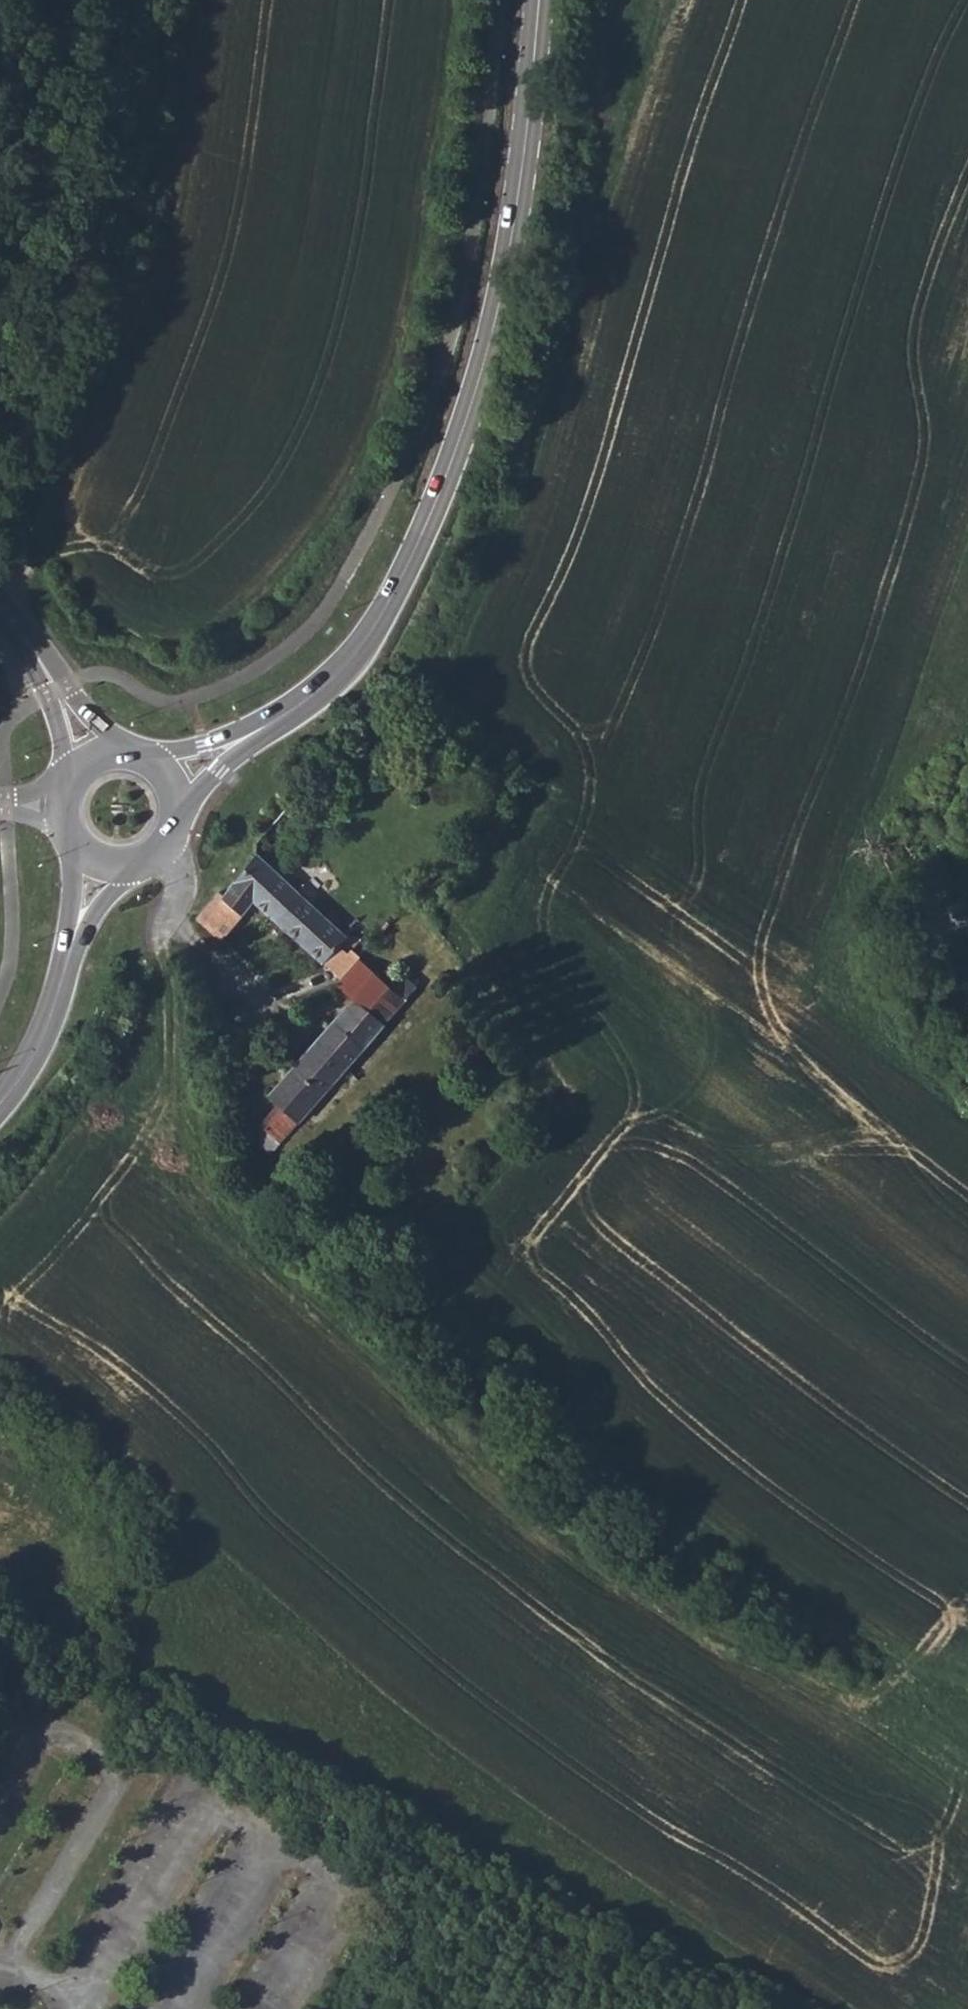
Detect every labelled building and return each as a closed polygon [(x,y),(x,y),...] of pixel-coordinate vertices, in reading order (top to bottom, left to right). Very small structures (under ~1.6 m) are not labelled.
[(260,855),(224,896),(246,916),(256,906),(324,962),(337,947),(348,955),(361,941),(352,930),(348,932),(260,855)] [(224,942),(246,916),(224,896),(218,891),(196,917),(224,942)] [(353,1000),(272,1095),(301,1122),(417,987),(403,973),(392,984),(369,968),(380,955),(370,946),(336,984),(353,1000)] [(261,1093),(258,1118),(285,1142),(301,1122),(272,1095),(261,1093)] [(275,1154),(285,1142),(258,1118),(257,1140),(275,1154)]
